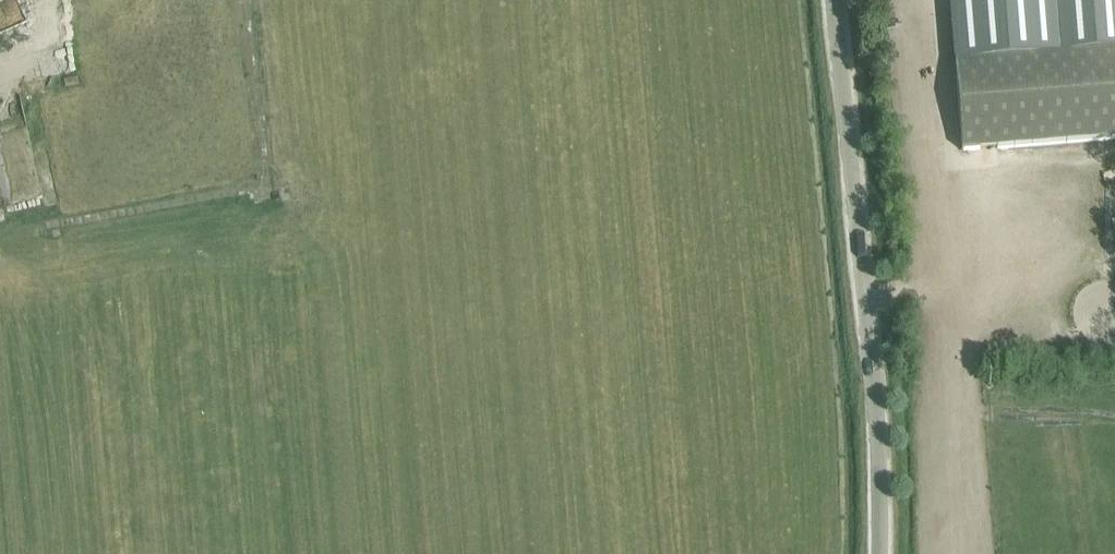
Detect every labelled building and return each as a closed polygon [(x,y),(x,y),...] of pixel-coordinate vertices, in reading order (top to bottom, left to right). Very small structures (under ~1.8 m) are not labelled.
[(956,63),(1063,54),(1114,49),(1114,0),(951,0),(956,63)] [(1063,54),(956,63),(963,151),(1114,139),(1114,49),(1063,54)]
